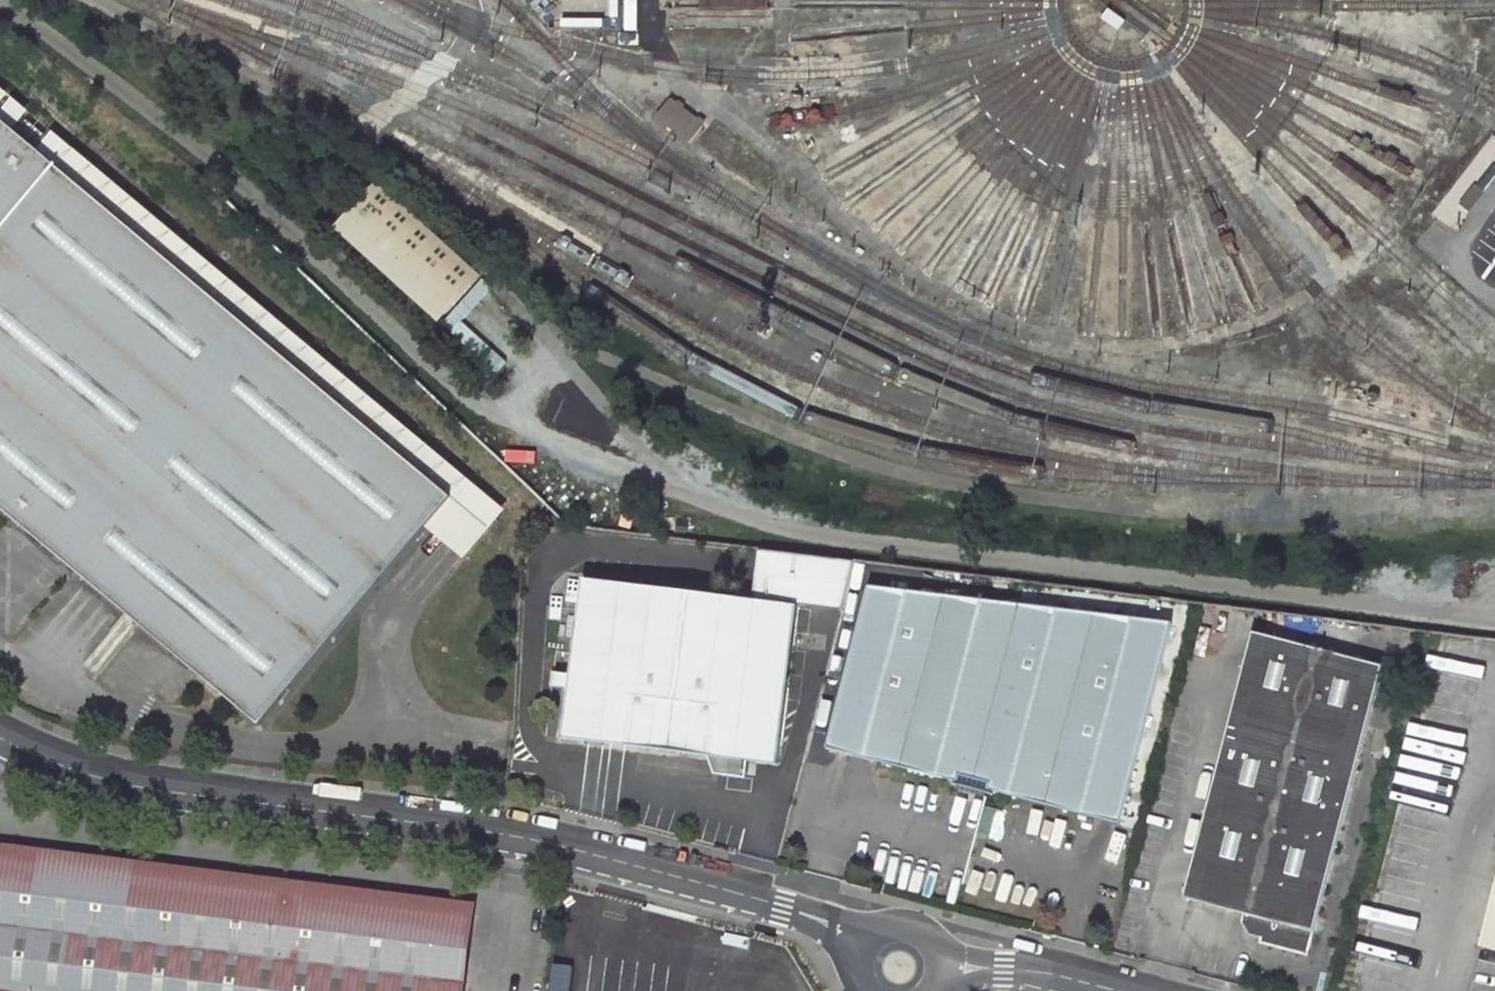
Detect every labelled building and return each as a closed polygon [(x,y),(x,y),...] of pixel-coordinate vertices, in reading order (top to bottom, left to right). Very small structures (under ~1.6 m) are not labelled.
[(0,71),(0,104),(68,159),(471,487),(455,506),(492,538),(524,499),(0,71)] [(662,102),(650,123),(686,143),(698,123),(662,102)] [(0,104),(0,491),(279,719),(455,506),(471,487),(68,159),(0,104)] [(489,362),(531,316),(393,190),(352,236),(489,362)] [(752,769),(781,773),(799,611),(844,617),(858,561),(756,548),(748,604),(583,582),(564,745),(725,766),(752,769)] [(829,754),(964,789),(962,798),(990,806),(993,796),(1123,831),(1175,628),(872,588),(829,754)] [(1311,960),(1386,667),(1254,632),(1185,901),(1251,918),(1249,923),(1254,934),(1265,936),(1262,947),(1311,960)] [(723,783),(749,787),(752,769),(725,766),(723,783)] [(0,844),(0,860),(472,920),(475,905),(0,844)] [(0,860),(0,990),(463,990),(472,920),(0,860)] [(1478,948),(1494,952),(1494,880),(1478,948)]
